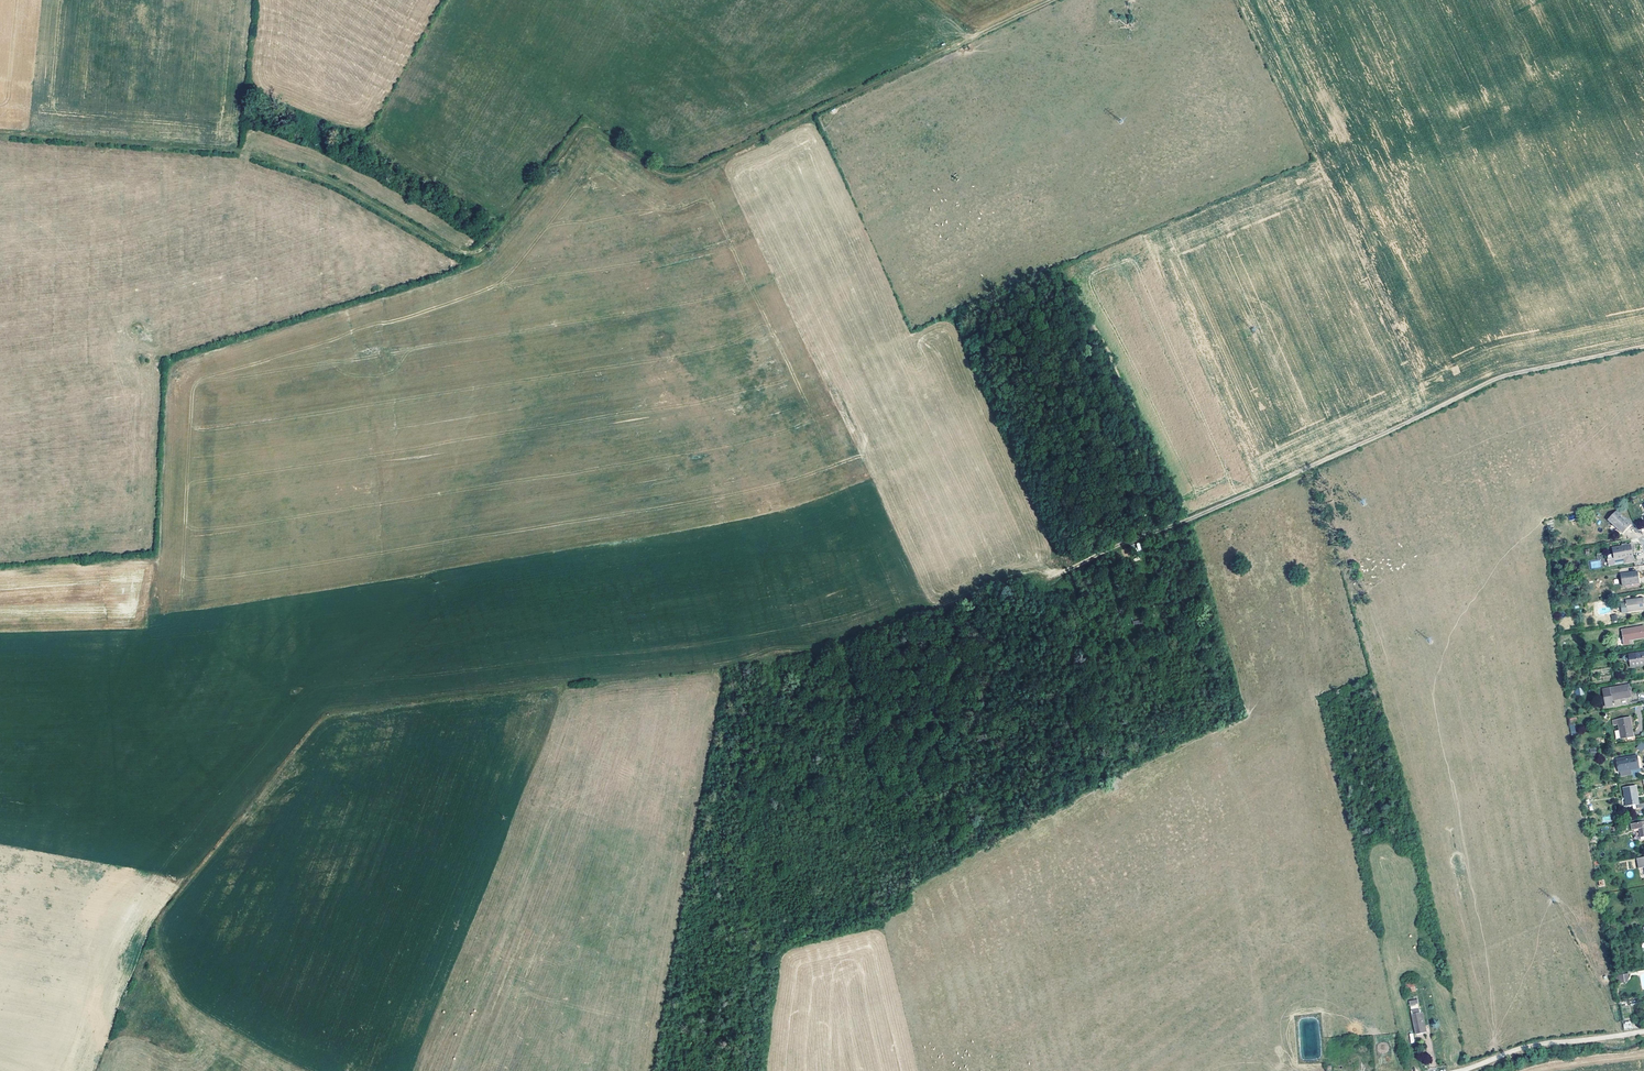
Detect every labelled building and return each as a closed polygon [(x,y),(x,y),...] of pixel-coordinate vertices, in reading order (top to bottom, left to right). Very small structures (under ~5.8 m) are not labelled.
[(1625,522),(1626,521),(1618,513),(1609,522),(1623,535),(1632,526),(1629,523),(1628,525),(1625,522)] [(1615,560),(1616,567),(1635,564),(1632,547),(1628,547),(1623,548),(1614,550),(1615,560)] [(1600,560),(1590,562),(1592,569),(1601,567),(1600,560)] [(1609,568),(1616,567),(1615,560),(1608,561),(1609,568)] [(1630,576),(1630,574),(1622,575),(1624,587),(1640,585),(1638,573),(1634,574),(1635,575),(1630,576)] [(1635,601),(1626,602),(1627,605),(1621,606),(1622,616),(1628,615),(1628,614),(1643,612),(1643,605),(1643,600),(1639,601),(1639,603),(1635,603),(1635,601)] [(1636,629),(1628,630),(1629,642),(1643,640),(1643,628),(1640,629),(1640,630),(1636,631),(1636,629)] [(1630,656),(1632,669),(1643,667),(1643,654),(1630,656)] [(1581,687),(1574,690),(1577,696),(1584,693),(1581,687)] [(1629,687),(1624,688),(1624,690),(1620,690),(1620,688),(1604,691),(1607,708),(1613,707),(1613,702),(1631,699),(1629,690),(1629,687)] [(1629,690),(1631,699),(1631,704),(1639,703),(1637,694),(1637,692),(1635,691),(1633,691),(1631,690),(1629,690)] [(1634,739),(1633,734),(1631,735),(1631,730),(1632,730),(1631,721),(1619,723),(1622,741),(1634,739)] [(1641,752),(1643,749),(1643,743),(1641,741),(1636,748),(1641,752)] [(1628,761),(1628,760),(1618,761),(1620,773),(1639,770),(1636,758),(1632,759),(1633,760),(1628,761)] [(1638,801),(1636,802),(1635,797),(1637,797),(1636,787),(1623,790),(1626,808),(1637,806),(1637,810),(1643,809),(1643,805),(1639,805),(1638,801)] [(1640,820),(1641,824),(1632,826),(1633,832),(1640,831),(1641,840),(1643,839),(1643,819),(1640,820)] [(1628,974),(1618,974),(1619,983),(1629,982),(1628,974)] [(1420,1016),(1419,1013),(1413,1014),(1418,1037),(1429,1035),(1427,1030),(1426,1030),(1423,1015),(1420,1016)]
